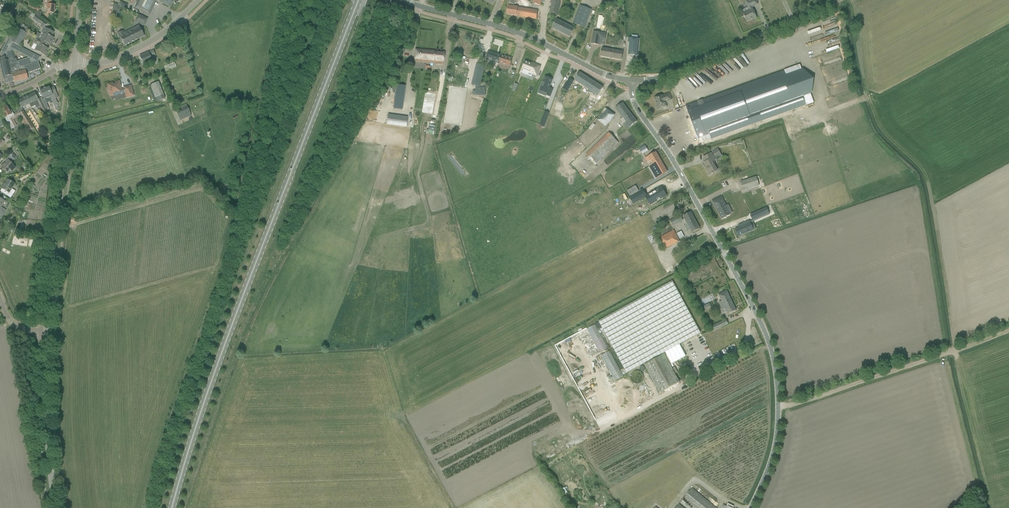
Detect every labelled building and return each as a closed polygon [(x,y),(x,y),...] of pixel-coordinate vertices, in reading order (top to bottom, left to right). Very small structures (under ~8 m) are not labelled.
[(22,2),(36,13),(40,9),(29,0),(24,0),(22,2)] [(44,2),(43,7),(47,8),(47,13),(54,13),(55,5),(51,5),(52,0),(44,0),(44,2)] [(136,4),(134,8),(149,15),(156,0),(138,0),(136,4)] [(507,9),(506,14),(536,19),(538,11),(518,8),(514,7),(514,4),(515,5),(517,0),(509,0),(508,2),(509,2),(508,6),(507,9)] [(557,16),(558,9),(559,9),(561,0),(551,0),(551,4),(551,7),(550,7),(549,15),(557,16)] [(744,17),(747,22),(752,19),(752,20),(757,18),(753,9),(752,9),(752,7),(758,4),(756,0),(751,0),(746,2),(749,8),(750,10),(743,14),(744,17)] [(120,1),(118,5),(120,6),(120,7),(125,9),(128,5),(122,2),(120,1)] [(579,5),(573,23),(585,28),(591,10),(579,5)] [(33,18),(33,19),(44,28),(47,24),(36,15),(33,18)] [(557,19),(554,24),(552,28),(570,37),(575,28),(557,19)] [(10,34),(8,38),(11,40),(10,41),(19,46),(26,33),(29,30),(27,29),(23,27),(17,24),(15,23),(14,22),(14,27),(11,32),(10,34)] [(132,29),(133,31),(119,38),(121,42),(123,42),(124,46),(144,36),(140,27),(139,25),(132,29)] [(46,28),(40,39),(48,44),(51,45),(51,44),(51,43),(54,38),(51,37),(54,32),(49,30),(46,28)] [(593,31),(591,44),(599,45),(600,38),(605,38),(606,34),(593,31)] [(630,44),(628,54),(637,56),(640,39),(629,37),(628,44),(630,44)] [(0,58),(0,63),(1,69),(2,72),(4,80),(5,84),(14,81),(9,60),(14,59),(12,50),(16,52),(16,51),(28,57),(38,62),(40,57),(36,55),(19,46),(10,41),(11,40),(8,38),(1,52),(1,53),(0,53),(0,54),(1,58),(0,58)] [(36,40),(34,44),(37,45),(35,50),(42,54),(45,56),(46,54),(45,54),(48,49),(46,48),(48,44),(40,39),(37,38),(36,40)] [(602,49),(600,56),(621,60),(622,55),(623,51),(602,48),(602,49)] [(139,56),(141,61),(143,65),(152,61),(151,57),(155,55),(153,50),(139,56)] [(429,63),(429,60),(430,51),(415,50),(414,59),(422,60),(422,63),(429,63)] [(429,60),(436,61),(436,64),(443,65),(444,53),(430,51),(429,60)] [(488,51),(487,56),(486,59),(499,64),(501,55),(488,51)] [(501,55),(499,64),(506,66),(510,67),(511,63),(512,58),(501,55)] [(14,59),(9,60),(13,74),(14,81),(14,82),(27,79),(26,74),(31,72),(32,74),(34,73),(35,72),(35,71),(40,69),(38,62),(28,57),(17,61),(16,59),(14,59)] [(522,68),(520,72),(521,72),(527,74),(528,72),(536,75),(540,66),(532,62),(532,63),(525,60),(522,68)] [(471,73),(473,74),(471,85),(480,87),(485,66),(476,63),(474,70),(472,69),(471,73)] [(777,73),(686,106),(699,144),(791,111),(806,105),(806,106),(813,103),(810,93),(808,94),(807,90),(808,89),(809,87),(810,85),(810,83),(810,81),(809,79),(808,77),(807,76),(805,75),(803,74),(801,74),(800,71),(802,70),(800,64),(784,70),(777,73)] [(575,80),(573,83),(581,88),(582,86),(591,92),(590,94),(592,95),(596,98),(600,92),(602,88),(590,80),(579,73),(576,77),(574,80),(575,80)] [(542,82),(539,90),(547,93),(546,95),(547,95),(550,97),(553,89),(549,88),(548,87),(549,85),(550,85),(553,79),(545,76),(543,82),(542,81),(542,82)] [(569,78),(562,88),(562,89),(567,91),(574,81),(569,78)] [(121,90),(119,81),(115,83),(115,84),(113,84),(112,83),(107,85),(110,94),(118,91),(119,94),(122,93),(125,92),(126,97),(133,96),(130,86),(124,88),(124,89),(121,90)] [(157,102),(165,99),(158,82),(150,85),(157,102)] [(396,85),(394,101),(393,109),(402,110),(403,102),(405,86),(396,85)] [(49,86),(45,88),(47,93),(46,93),(48,97),(47,97),(48,98),(50,97),(50,98),(51,99),(53,103),(52,103),(53,104),(57,103),(53,95),(56,93),(54,87),(50,89),(49,86)] [(473,95),(479,96),(485,96),(486,87),(480,87),(476,86),(475,91),(474,91),(473,95)] [(45,88),(40,90),(42,95),(44,99),(46,104),(49,102),(50,104),(52,103),(53,103),(51,99),(50,98),(50,97),(48,98),(47,97),(48,97),(46,93),(47,93),(45,88)] [(34,93),(25,97),(29,104),(31,108),(35,106),(36,108),(37,108),(40,107),(43,113),(47,111),(46,109),(44,106),(41,100),(40,98),(37,100),(36,97),(34,93)] [(662,95),(654,98),(657,107),(658,107),(659,109),(667,106),(666,106),(665,103),(672,100),(670,93),(666,95),(663,96),(662,95)] [(25,97),(18,101),(20,106),(21,108),(29,104),(25,97)] [(637,122),(622,103),(615,108),(626,122),(623,124),(627,129),(637,122)] [(174,109),(178,117),(187,112),(184,105),(174,109)] [(6,106),(1,110),(3,114),(4,115),(3,115),(5,119),(9,125),(10,126),(11,129),(14,127),(13,124),(12,123),(9,119),(14,116),(13,113),(11,110),(10,111),(6,106)] [(21,108),(17,110),(18,112),(24,122),(23,122),(25,125),(26,125),(29,131),(34,128),(28,120),(21,108)] [(605,108),(596,119),(606,127),(609,122),(614,115),(605,108)] [(408,117),(388,114),(386,124),(406,127),(408,117)] [(38,115),(35,117),(40,125),(43,123),(38,115)] [(609,133),(586,155),(595,165),(619,143),(609,133)] [(655,152),(645,158),(648,162),(650,161),(652,164),(660,160),(655,152)] [(711,153),(703,158),(706,162),(704,163),(708,170),(707,171),(710,175),(717,171),(713,163),(715,163),(714,161),(712,162),(711,159),(713,158),(711,153)] [(9,155),(6,158),(2,162),(4,164),(1,167),(7,173),(10,170),(12,171),(15,168),(10,162),(13,159),(9,155)] [(649,166),(650,166),(654,173),(655,172),(658,177),(662,175),(661,174),(663,173),(663,174),(667,172),(660,160),(652,164),(649,166)] [(756,176),(740,181),(743,191),(759,186),(756,176)] [(5,194),(9,197),(11,198),(14,193),(15,191),(11,189),(14,184),(7,180),(1,188),(6,192),(5,194)] [(662,187),(649,195),(654,203),(666,196),(662,187)] [(633,188),(627,191),(630,196),(636,193),(633,188)] [(643,191),(630,198),(633,204),(646,196),(643,191)] [(721,197),(713,202),(721,219),(730,214),(725,206),(726,206),(721,197)] [(766,207),(755,212),(758,218),(769,213),(766,207)] [(699,229),(691,212),(683,216),(692,233),(699,229)] [(672,225),(683,220),(680,215),(669,221),(672,225)] [(739,227),(735,229),(738,236),(744,234),(750,231),(748,226),(751,225),(750,222),(749,220),(741,224),(741,226),(739,227)] [(679,241),(674,230),(659,237),(664,248),(679,241)] [(672,281),(598,321),(626,373),(700,333),(672,281)] [(726,311),(728,314),(736,311),(727,291),(718,294),(724,307),(721,309),(723,313),(726,311)] [(709,296),(700,300),(702,305),(711,300),(709,296)] [(728,324),(726,320),(712,326),(714,331),(728,324)] [(608,348),(595,324),(586,328),(599,352),(608,348)] [(623,376),(609,351),(601,356),(615,380),(623,376)] [(664,354),(644,365),(659,393),(679,382),(675,374),(672,369),(664,354)] [(637,384),(640,383),(642,382),(643,381),(644,379),(644,376),(643,374),(642,372),(639,371),(637,371),(634,372),(632,373),(631,376),(631,378),(632,381),(634,383),(637,384)] [(692,507),(716,507),(692,488),(682,500),(692,507)]
